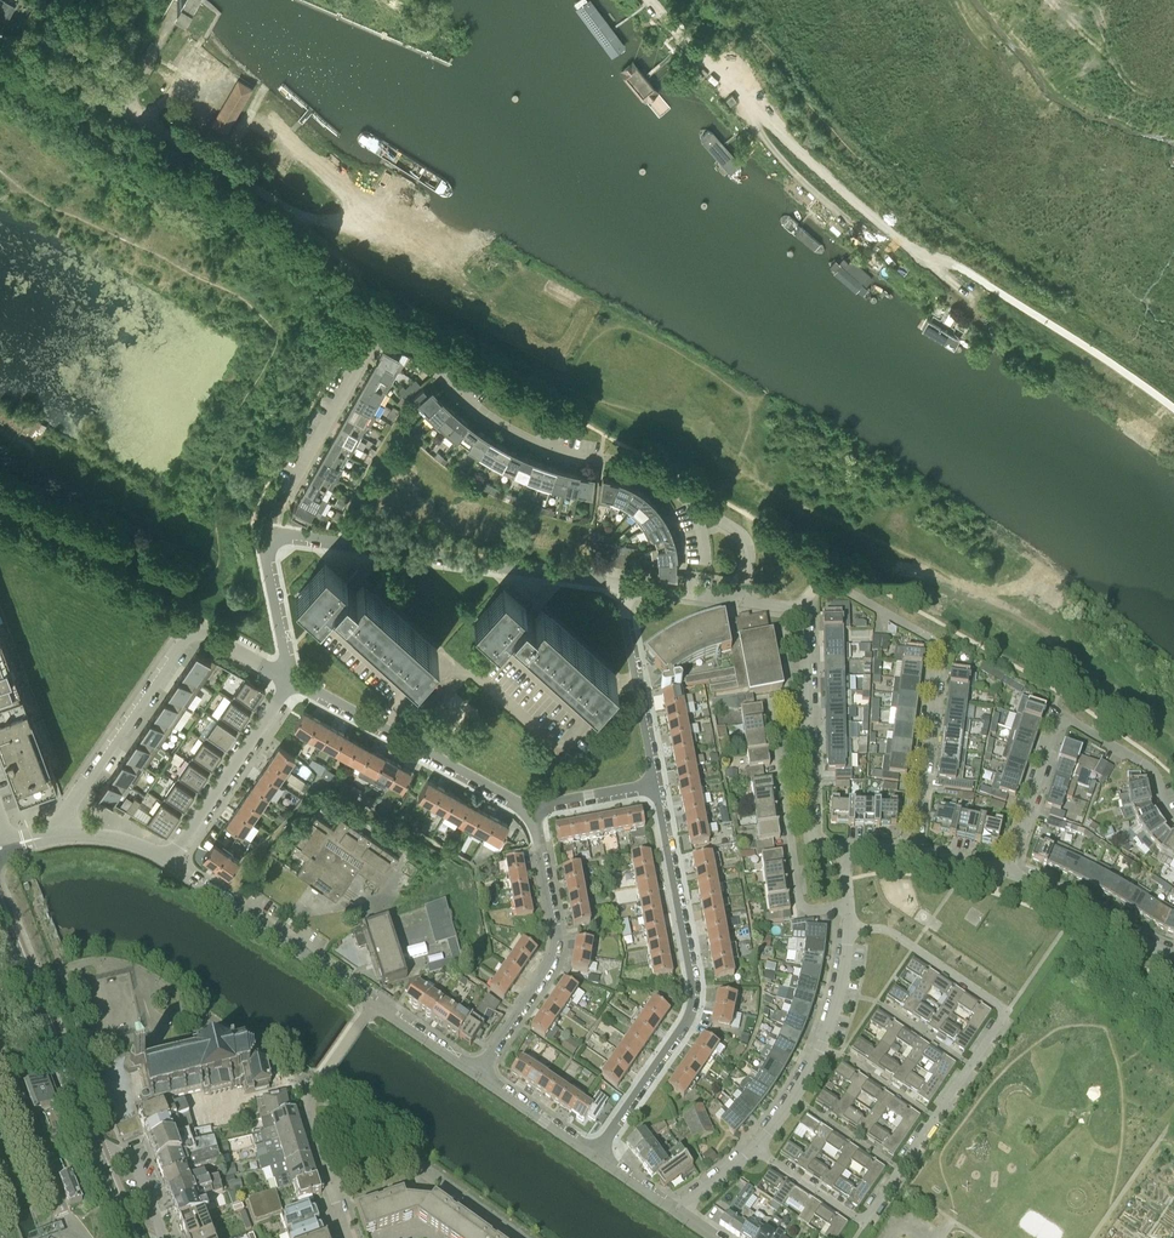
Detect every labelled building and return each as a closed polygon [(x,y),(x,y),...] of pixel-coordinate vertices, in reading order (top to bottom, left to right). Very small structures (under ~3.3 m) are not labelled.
[(183,13),(194,19),(205,0),(190,0),(183,13)] [(594,0),(593,0),(576,12),(614,58),(628,44),(594,0)] [(38,19),(48,24),(52,16),(39,9),(38,11),(33,8),(24,26),(32,31),(38,19)] [(695,108),(662,73),(641,51),(634,58),(655,79),(660,85),(680,106),(688,114),(695,108)] [(197,54),(186,72),(200,80),(211,62),(197,54)] [(646,81),(659,94),(661,92),(648,78),(646,80),(646,81)] [(212,124),(226,132),(252,87),(238,79),(212,124)] [(737,99),(732,93),(727,98),(731,103),(737,99)] [(710,128),(701,139),(721,163),(730,171),(733,171),(741,165),(710,128)] [(819,255),(828,246),(806,225),(797,234),(819,255)] [(876,282),(848,257),(834,272),(863,297),(876,282)] [(953,349),(961,337),(931,317),(930,319),(923,329),(953,349)] [(378,360),(398,371),(399,371),(404,364),(397,360),(399,356),(383,348),(377,359),(378,360)] [(392,382),(398,371),(378,360),(372,370),(392,382)] [(366,381),(386,392),(392,382),(372,370),(366,381)] [(415,379),(405,388),(403,390),(409,396),(420,385),(415,379)] [(360,391),(380,403),(386,392),(366,381),(360,391)] [(409,396),(403,390),(405,388),(403,386),(399,389),(402,395),(407,399),(409,396)] [(419,402),(428,411),(441,400),(432,390),(428,393),(423,388),(411,399),(416,404),(419,402)] [(354,402),(374,414),(380,403),(360,391),(354,402)] [(402,395),(396,403),(402,405),(407,399),(402,395)] [(425,415),(434,425),(450,408),(441,400),(428,411),(429,412),(425,415)] [(348,413),(368,424),(374,414),(354,402),(348,413)] [(390,410),(397,414),(400,409),(393,405),(390,410)] [(441,432),(443,434),(459,416),(450,408),(434,425),(441,432)] [(387,416),(394,419),(397,414),(390,410),(387,416)] [(341,424),(361,435),(368,424),(348,413),(341,424)] [(454,443),(458,438),(469,424),(459,416),(443,434),(454,443)] [(335,434),(355,446),(361,435),(341,424),(335,434)] [(458,438),(469,445),(479,431),(469,424),(458,438)] [(466,451),(476,458),(489,438),(479,431),(469,445),(466,451)] [(418,441),(422,437),(416,432),(413,436),(418,441)] [(329,445),(348,456),(350,456),(355,446),(335,434),(329,445)] [(424,447),(428,443),(422,437),(418,441),(424,447)] [(482,461),(488,464),(499,444),(489,438),(476,458),(482,461)] [(488,464),(500,471),(510,450),(504,447),(499,444),(488,464)] [(323,456),(342,466),(348,456),(329,445),(323,456)] [(500,471),(512,477),(521,455),(510,450),(500,471)] [(434,456),(439,460),(442,456),(438,452),(434,456)] [(512,477),(525,482),(532,460),(521,455),(512,477)] [(317,467),(337,478),(344,468),(342,466),(323,456),(317,467)] [(439,460),(444,464),(448,460),(442,456),(439,460)] [(525,482),(537,486),(544,464),(532,460),(525,482)] [(542,488),(550,490),(556,468),(544,464),(537,486),(542,488)] [(311,478),(332,489),(337,478),(317,467),(311,478)] [(550,490),(563,495),(568,471),(556,468),(550,490)] [(457,474),(463,478),(466,473),(460,470),(457,474)] [(576,497),(577,491),(580,474),(568,471),(563,495),(576,497)] [(463,478),(469,482),(472,477),(466,473),(463,478)] [(580,474),(577,491),(590,493),(593,476),(580,474)] [(609,504),(610,502),(618,481),(602,477),(602,483),(599,483),(596,501),(609,504)] [(305,488),(326,500),(332,489),(311,478),(305,488)] [(610,502),(620,507),(631,486),(618,481),(610,502)] [(483,489),(489,492),(492,485),(486,482),(483,489)] [(489,492),(496,495),(499,489),(492,485),(489,492)] [(620,507),(629,513),(644,494),(631,486),(620,507)] [(299,499),(314,507),(320,511),(326,500),(305,488),(299,499)] [(508,501),(516,504),(519,497),(510,494),(508,501)] [(629,513),(636,520),(654,505),(644,494),(629,513)] [(516,504),(525,507),(528,500),(519,497),(516,504)] [(306,521),(309,516),(314,507),(299,499),(298,499),(291,512),(306,521)] [(534,510),(543,513),(545,507),(536,504),(534,510)] [(648,526),(663,516),(654,505),(636,520),(643,529),(648,526)] [(543,513),(553,516),(554,510),(545,507),(543,513)] [(654,536),(670,530),(663,516),(648,526),(643,529),(647,539),(654,536)] [(657,547),(674,544),(670,530),(654,536),(657,547)] [(658,559),(676,558),(674,544),(657,547),(651,548),(652,559),(658,559)] [(608,564),(616,565),(619,550),(616,549),(610,549),(608,564)] [(616,565),(623,566),(626,551),(622,550),(619,550),(616,565)] [(623,566),(631,567),(633,552),(628,551),(626,551),(623,566)] [(676,558),(658,559),(658,571),(675,573),(676,558)] [(438,650),(405,619),(363,582),(356,590),(347,581),(348,581),(325,562),(295,595),(319,617),(334,600),(416,673),(438,650)] [(616,675),(578,640),(542,608),(535,616),(526,608),(526,607),(504,587),(474,621),(498,642),(513,626),(595,699),(616,675)] [(135,612),(136,613),(140,606),(132,601),(129,599),(128,599),(125,605),(135,612)] [(842,630),(842,629),(849,629),(849,615),(842,615),(842,614),(823,614),(824,631),(842,630)] [(753,694),(783,688),(772,634),(770,634),(766,615),(729,622),(732,641),(729,642),(731,652),(734,669),(684,678),(686,686),(736,677),(737,682),(710,687),(711,694),(748,687),(750,694),(750,695),(753,694)] [(697,662),(702,660),(710,657),(717,655),(721,654),(721,655),(731,652),(729,642),(724,618),(716,620),(707,622),(702,624),(695,626),(689,628),(683,631),(674,636),(670,638),(664,642),(659,645),(653,649),(645,656),(664,677),(660,681),(657,688),(661,687),(662,689),(663,690),(665,690),(679,688),(680,687),(681,686),(682,684),(682,683),(681,681),(679,680),(678,680),(674,681),(673,677),(678,673),(686,668),(697,662)] [(32,716),(23,690),(20,691),(19,686),(21,686),(9,653),(5,655),(3,650),(7,649),(0,630),(0,745),(13,777),(50,763),(34,721),(30,723),(28,718),(32,716)] [(825,646),(842,645),(842,630),(824,631),(825,646)] [(880,651),(881,636),(873,636),(872,651),(880,651)] [(880,651),(888,652),(888,637),(881,636),(880,651)] [(825,662),(843,661),(849,661),(848,645),(842,645),(825,646),(825,662)] [(904,664),(921,667),(922,667),(924,651),(906,648),(904,664)] [(183,672),(202,685),(217,663),(197,651),(183,672)] [(873,678),(880,678),(881,661),(873,660),(873,678)] [(826,677),(843,677),(843,661),(825,662),(826,677)] [(902,680),(919,682),(921,667),(904,664),(902,680)] [(988,676),(1001,683),(1004,676),(992,669),(988,676)] [(950,686),(968,688),(974,689),(975,676),(969,676),(970,672),(952,670),(950,686)] [(169,692),(188,705),(202,685),(183,672),(169,692)] [(1014,691),(1018,684),(1004,676),(1001,683),(1014,691)] [(826,693),(843,693),(843,677),(826,677),(826,693)] [(228,703),(247,716),(265,689),(245,678),(228,703)] [(900,695),(917,698),(919,682),(902,680),(900,695)] [(948,702),(966,704),(968,688),(950,686),(948,702)] [(665,710),(692,705),(690,696),(683,698),(681,691),(662,694),(665,710)] [(155,713),(174,726),(188,705),(169,692),(155,713)] [(826,708),(844,708),(843,693),(826,693),(826,708)] [(753,694),(750,695),(750,694),(745,695),(746,702),(754,701),(754,698),(753,696),(753,694)] [(898,711),(915,713),(917,698),(900,695),(898,711)] [(1003,758),(1009,760),(1029,698),(1023,696),(1017,714),(1010,712),(1005,727),(1012,729),(1003,758)] [(727,708),(725,698),(712,701),(713,711),(727,708)] [(755,708),(754,701),(746,702),(736,704),(737,711),(741,711),(743,725),(764,722),(762,707),(755,708)] [(946,717),(964,720),(966,704),(948,702),(946,717)] [(1024,718),(1040,723),(1041,723),(1046,708),(1029,702),(1024,718)] [(214,723),(233,736),(247,716),(228,703),(214,723)] [(668,724),(687,721),(686,715),(693,713),(692,705),(665,710),(668,724)] [(827,724),(844,724),(844,708),(826,708),(827,724)] [(871,724),(878,724),(879,708),(872,708),(871,724)] [(294,727),(308,735),(317,718),(304,711),(294,727)] [(896,726),(913,728),(915,713),(898,711),(896,726)] [(141,733),(160,746),(174,726),(155,713),(141,733)] [(944,733),(962,735),(964,720),(946,717),(944,733)] [(308,735),(321,742),(330,725),(317,718),(308,735)] [(1019,732),(1035,738),(1040,723),(1024,718),(1019,732)] [(671,739),(690,736),(687,721),(668,724),(671,739)] [(745,740),(766,737),(764,722),(743,725),(745,740)] [(200,744),(219,757),(233,736),(214,723),(200,744)] [(827,740),(845,739),(850,739),(850,724),(844,724),(827,724),(827,740)] [(321,742),(335,750),(344,733),(330,725),(321,742)] [(893,742),(911,744),(913,728),(896,726),(893,742)] [(717,729),(719,741),(728,739),(726,728),(717,729)] [(1014,747),(1030,753),(1035,738),(1019,732),(1014,747)] [(126,753),(146,767),(160,746),(141,733),(126,753)] [(335,750),(348,757),(358,740),(344,733),(335,750)] [(942,748),(960,751),(962,735),(944,733),(942,748)] [(674,755),(693,752),(690,736),(671,739),(674,755)] [(747,754),(768,751),(766,737),(745,740),(747,754)] [(828,755),(845,755),(845,739),(827,740),(828,755)] [(348,757),(362,764),(371,748),(358,740),(348,757)] [(891,757),(909,759),(911,744),(893,742),(891,757)] [(186,764),(205,777),(219,757),(200,744),(186,764)] [(271,759),(286,770),(295,756),(280,746),(271,759)] [(1060,762),(1076,767),(1081,752),(1065,746),(1060,762)] [(1009,762),(1025,767),(1030,753),(1014,747),(1009,762)] [(362,764),(375,772),(384,755),(371,748),(362,764)] [(940,764),(958,766),(960,751),(942,748),(940,764)] [(746,776),(764,773),(763,767),(770,766),(768,751),(747,754),(749,769),(745,769),(746,776)] [(676,770),(695,766),(703,765),(702,757),(694,758),(693,752),(674,755),(676,770)] [(112,774),(126,784),(131,787),(146,767),(126,753),(112,774)] [(375,772),(389,780),(398,763),(384,755),(375,772)] [(852,778),(852,771),(852,755),(845,755),(828,755),(828,771),(835,771),(835,779),(852,778)] [(900,775),(907,775),(909,759),(891,757),(889,773),(872,771),(871,778),(899,782),(900,775)] [(326,767),(314,758),(311,763),(322,771),(326,767)] [(277,782),(286,770),(271,759),(262,772),(277,782)] [(972,769),(979,770),(981,762),(973,760),(972,769)] [(1094,773),(1100,777),(1108,764),(1102,761),(1094,773)] [(1004,776),(1021,782),(1025,767),(1009,762),(1004,776)] [(1055,777),(1071,782),(1076,767),(1060,762),(1055,777)] [(20,798),(58,783),(50,763),(13,777),(20,798)] [(398,763),(389,780),(402,787),(412,770),(398,763)] [(172,785),(191,798),(205,777),(186,764),(172,785)] [(958,766),(940,764),(938,780),(945,781),(945,788),(961,790),(964,767),(958,766)] [(1100,777),(1107,781),(1115,768),(1108,764),(1100,777)] [(679,786),(698,782),(695,766),(676,770),(679,786)] [(253,785),(269,795),(277,782),(262,772),(253,785)] [(753,798),(774,795),(772,780),(765,781),(764,773),(746,776),(747,784),(751,783),(753,798)] [(98,795),(113,803),(126,784),(112,774),(98,795)] [(1021,782),(1004,776),(999,791),(993,789),(990,797),(1006,802),(1009,795),(1015,797),(1021,782)] [(1050,792),(1066,797),(1071,782),(1055,777),(1050,792)] [(419,796),(432,804),(441,787),(428,779),(419,796)] [(682,801),(701,797),(698,782),(679,786),(682,801)] [(1121,802),(1146,796),(1146,782),(1128,782),(1128,791),(1128,792),(1129,795),(1120,797),(1121,802)] [(883,791),(897,792),(898,785),(884,783),(883,791)] [(158,805),(177,818),(191,798),(172,785),(158,805)] [(260,808),(269,795),(253,785),(244,797),(260,808)] [(432,804),(446,811),(455,794),(441,787),(432,804)] [(943,798),(957,800),(958,793),(944,791),(943,798)] [(1066,797),(1050,792),(1045,807),(1052,809),(1050,816),(1063,821),(1066,814),(1061,812),(1066,797)] [(446,811),(459,818),(468,802),(455,794),(446,811)] [(755,812),(776,810),(774,795),(753,798),(755,812)] [(1136,817),(1152,810),(1147,797),(1148,797),(1148,796),(1146,796),(1121,802),(1122,807),(1131,805),(1132,809),(1136,817)] [(236,810),(251,820),(260,808),(244,797),(236,810)] [(685,816),(704,812),(701,797),(682,801),(685,816)] [(126,810),(132,814),(141,802),(135,798),(126,810)] [(831,824),(848,824),(849,805),(839,804),(839,800),(832,800),(831,824)] [(989,807),(1003,812),(1005,805),(991,800),(989,807)] [(459,818),(473,826),(482,809),(468,802),(459,818)] [(881,806),(880,825),(897,826),(897,802),(890,802),(890,806),(881,806)] [(848,827),(864,827),(865,803),(849,803),(849,805),(848,824),(848,827)] [(880,825),(881,806),(881,803),(865,803),(864,827),(880,828),(880,825)] [(167,834),(177,818),(158,805),(146,822),(167,834)] [(934,830),(950,834),(954,815),(945,813),(946,809),(939,808),(934,830)] [(473,826),(486,833),(495,817),(482,809),(473,826)] [(227,822),(243,833),(251,820),(236,810),(227,822)] [(757,827),(778,824),(776,810),(755,812),(757,827)] [(1136,837),(1136,838),(1159,823),(1159,822),(1158,823),(1152,810),(1136,817),(1139,825),(1139,826),(1141,829),(1128,837),(1130,841),(1136,837)] [(627,814),(630,830),(645,827),(642,811),(627,814)] [(688,831),(707,828),(704,812),(685,816),(688,831)] [(949,837),(964,840),(970,817),(955,813),(954,815),(950,834),(949,837)] [(616,833),(630,830),(627,814),(613,816),(616,833)] [(322,890),(336,900),(357,869),(381,886),(400,858),(341,818),(334,828),(315,815),(292,849),(307,859),(297,873),(310,882),(322,891),(322,890)] [(602,835),(616,833),(613,816),(599,819),(602,835)] [(495,817),(486,833),(500,841),(509,824),(495,817)] [(981,841),(986,822),(986,820),(970,817),(964,840),(981,844),(981,841)] [(587,838),(602,835),(599,819),(584,822),(587,838)] [(1046,826),(1060,830),(1063,823),(1049,819),(1046,826)] [(986,822),(981,841),(997,845),(1003,822),(995,821),(995,824),(986,822)] [(573,841),(587,838),(584,822),(570,824),(573,841)] [(1149,840),(1156,846),(1168,834),(1158,824),(1159,823),(1136,838),(1139,842),(1147,837),(1149,840)] [(558,843),(573,841),(570,824),(555,827),(558,843)] [(757,851),(775,848),(773,840),(780,839),(778,824),(757,827),(759,841),(756,842),(757,851)] [(691,846),(710,842),(707,828),(688,831),(691,846)] [(1091,841),(1094,836),(1085,831),(1079,828),(1077,833),(1084,836),(1091,841)] [(1165,866),(1173,851),(1173,839),(1168,834),(1156,846),(1162,853),(1165,855),(1160,863),(1165,866)] [(1104,850),(1107,845),(1094,836),(1091,841),(1098,846),(1104,850)] [(203,858),(216,866),(226,851),(214,842),(203,858)] [(1046,867),(1047,866),(1053,850),(1038,844),(1032,859),(1046,865),(1046,867)] [(1104,850),(1110,854),(1113,849),(1107,845),(1104,850)] [(763,871),(784,868),(782,853),(775,854),(775,848),(757,851),(758,857),(761,856),(763,871)] [(1047,866),(1060,871),(1067,855),(1053,850),(1047,866)] [(226,851),(216,866),(229,875),(239,860),(226,851)] [(1173,861),(1173,851),(1165,866),(1169,868),(1173,861)] [(633,873),(653,869),(650,854),(631,857),(633,873)] [(696,874),(714,870),(711,855),(693,858),(696,874)] [(1060,871),(1074,877),(1081,862),(1067,855),(1060,871)] [(608,858),(596,860),(598,869),(612,867),(608,858)] [(508,876),(524,873),(522,859),(506,862),(508,876)] [(1124,863),(1131,867),(1133,863),(1127,859),(1124,863)] [(1074,877),(1087,884),(1095,869),(1081,862),(1074,877)] [(1131,867),(1137,871),(1140,867),(1133,863),(1131,867)] [(565,884),(582,881),(580,867),(563,870),(565,884)] [(766,885),(786,883),(784,868),(763,871),(766,885)] [(636,888),(655,884),(653,869),(633,873),(636,888)] [(1087,884),(1100,891),(1108,876),(1095,869),(1087,884)] [(698,888),(717,885),(724,883),(724,880),(716,882),(714,870),(696,874),(698,888)] [(511,890),(527,887),(524,873),(508,876),(511,890)] [(1100,891),(1113,898),(1121,883),(1108,876),(1100,891)] [(1157,885),(1160,880),(1154,876),(1151,880),(1157,885)] [(1157,885),(1163,889),(1166,884),(1160,880),(1157,885)] [(568,899),(585,896),(582,881),(565,884),(568,899)] [(768,900),(788,897),(786,883),(766,885),(768,900)] [(1113,898),(1126,906),(1134,891),(1121,883),(1113,898)] [(639,902),(658,898),(655,884),(636,888),(639,902)] [(701,904),(720,901),(717,885),(698,888),(701,904)] [(1138,914),(1147,899),(1151,893),(1138,885),(1134,891),(1126,906),(1138,914)] [(514,904),(530,901),(527,887),(511,890),(514,904)] [(571,913),(588,910),(585,896),(568,899),(571,913)] [(767,922),(784,920),(783,913),(790,912),(788,897),(768,900),(770,914),(766,915),(767,922)] [(642,918),(661,914),(658,898),(639,902),(642,918)] [(1138,914),(1150,922),(1160,907),(1147,899),(1138,914)] [(447,900),(426,906),(436,945),(449,941),(453,957),(440,961),(429,964),(431,972),(464,964),(447,900)] [(514,904),(516,919),(533,917),(530,901),(514,904)] [(704,919),(723,915),(720,901),(701,904),(704,919)] [(1165,930),(1172,915),(1173,910),(1173,908),(1164,901),(1160,907),(1150,922),(1165,930)] [(573,928),(590,925),(588,910),(571,913),(573,928)] [(645,933),(664,929),(661,914),(642,918),(645,933)] [(707,934),(725,930),(723,915),(704,919),(707,934)] [(1173,934),(1173,916),(1172,915),(1165,930),(1173,934)] [(366,946),(371,961),(378,982),(382,981),(383,985),(407,977),(388,920),(353,931),(359,949),(366,946)] [(806,941),(824,944),(826,930),(815,929),(814,920),(791,923),(793,932),(806,933),(806,941)] [(647,948),(667,945),(664,929),(645,933),(647,948)] [(710,949),(728,946),(725,930),(707,934),(710,949)] [(574,954),(591,957),(593,943),(577,940),(574,954)] [(514,954),(528,964),(537,951),(523,941),(514,954)] [(804,954),(823,957),(824,944),(806,941),(798,941),(797,945),(805,946),(804,954)] [(650,964),(669,960),(667,945),(647,948),(650,964)] [(712,964),(731,960),(728,946),(710,949),(712,964)] [(766,960),(771,962),(772,950),(767,949),(756,950),(759,961),(766,960)] [(794,966),(821,970),(823,957),(804,954),(796,953),(794,966)] [(506,966),(520,976),(528,964),(514,954),(506,966)] [(572,970),(588,972),(591,957),(574,954),(572,970)] [(926,997),(932,988),(940,977),(913,959),(906,970),(922,981),(916,990),(926,997)] [(650,964),(653,979),(672,975),(669,960),(650,964)] [(715,980),(734,976),(731,960),(712,964),(715,980)] [(768,963),(765,979),(774,981),(777,965),(768,963)] [(498,978),(512,988),(520,976),(506,966),(498,978)] [(799,979),(818,983),(821,970),(794,966),(793,969),(801,971),(799,979)] [(789,990),(815,995),(818,983),(799,979),(792,977),(789,990)] [(952,1014),(958,1006),(966,994),(940,977),(932,988),(948,999),(942,1008),(952,1014)] [(419,1010),(434,989),(421,980),(420,978),(410,980),(411,983),(404,993),(410,997),(406,1001),(419,1010)] [(458,983),(464,987),(468,982),(462,978),(458,983)] [(498,978),(490,990),(504,1000),(512,988),(498,978)] [(556,992),(570,1002),(578,990),(565,980),(556,992)] [(913,1017),(920,1006),(926,997),(916,990),(910,999),(894,988),(886,999),(913,1017)] [(419,1010),(432,1019),(444,1002),(437,996),(439,993),(434,989),(419,1010)] [(793,1003),(811,1008),(815,995),(789,990),(788,993),(795,996),(793,1003)] [(548,1005),(562,1014),(570,1002),(556,992),(548,1005)] [(715,1009),(734,1013),(737,997),(718,994),(715,1009)] [(968,1025),(978,1032),(992,1012),(966,994),(958,1006),(974,1016),(968,1025)] [(470,1021),(459,1037),(461,1039),(471,1046),(476,1038),(480,1040),(483,1033),(480,1032),(484,1026),(481,1024),(487,1010),(494,1014),(500,1005),(488,996),(470,1021)] [(432,1019),(445,1029),(457,1011),(450,1006),(453,1002),(447,998),(444,1002),(432,1019)] [(459,1037),(470,1021),(463,1015),(470,1005),(464,1001),(457,1011),(445,1029),(459,1038),(459,1037)] [(645,1013),(661,1024),(670,1011),(654,1001),(645,1013)] [(788,1015),(806,1022),(811,1008),(793,1003),(785,1001),(784,1005),(791,1008),(788,1015)] [(540,1017),(554,1026),(562,1014),(548,1005),(540,1017)] [(939,1035),(946,1023),(952,1014),(942,1008),(936,1016),(920,1006),(913,1017),(939,1035)] [(712,1024),(731,1028),(734,1013),(715,1009),(712,1024)] [(897,1041),(900,1036),(905,1029),(878,1011),(870,1022),(887,1034),(881,1042),(891,1049),(897,1040),(897,1041)] [(652,1037),(661,1024),(645,1013),(636,1026),(652,1037)] [(784,1027),(801,1035),(806,1022),(788,1015),(781,1013),(777,1024),(784,1027)] [(531,1029),(545,1038),(554,1026),(540,1017),(531,1029)] [(946,1023),(939,1035),(945,1039),(964,1052),(978,1032),(968,1025),(962,1034),(946,1023)] [(796,1047),(801,1035),(784,1027),(777,1024),(775,1028),(782,1031),(779,1039),(796,1047)] [(644,1049),(652,1037),(636,1026),(628,1038),(644,1049)] [(917,1067),(923,1058),(930,1047),(905,1029),(900,1036),(897,1041),(912,1051),(907,1060),(917,1067)] [(247,1094),(269,1089),(268,1084),(271,1084),(266,1064),(264,1065),(263,1062),(261,1063),(260,1061),(258,1061),(258,1059),(255,1059),(253,1051),(251,1052),(250,1050),(248,1050),(247,1048),(245,1049),(245,1046),(234,1049),(233,1048),(232,1048),(232,1047),(234,1046),(234,1045),(236,1045),(234,1037),(232,1037),(232,1036),(230,1036),(230,1035),(226,1036),(226,1035),(222,1036),(222,1035),(220,1036),(219,1035),(198,1040),(196,1041),(196,1042),(192,1043),(193,1047),(149,1057),(144,1058),(143,1058),(143,1056),(133,1058),(134,1060),(126,1062),(124,1068),(124,1069),(125,1069),(129,1074),(140,1071),(145,1092),(141,1094),(141,1101),(143,1103),(147,1103),(155,1102),(202,1091),(201,1091),(203,1090),(204,1089),(205,1095),(208,1093),(209,1095),(234,1089),(234,1088),(236,1087),(237,1090),(246,1088),(247,1094)] [(695,1049),(711,1060),(720,1047),(704,1036),(695,1049)] [(790,1059),(796,1047),(779,1039),(772,1036),(770,1039),(777,1043),(773,1050),(790,1059)] [(568,1038),(563,1048),(576,1053),(580,1042),(568,1038)] [(619,1051),(635,1062),(644,1049),(628,1038),(619,1051)] [(877,1069),(885,1058),(891,1049),(881,1042),(875,1051),(858,1040),(851,1051),(877,1069)] [(784,1070),(790,1059),(773,1050),(766,1047),(764,1050),(771,1054),(767,1061),(784,1070)] [(933,1077),(943,1084),(956,1064),(936,1051),(930,1047),(923,1058),(938,1069),(933,1077)] [(702,1072),(711,1060),(695,1049),(686,1061),(702,1072)] [(610,1064),(626,1075),(635,1062),(619,1051),(610,1064)] [(777,1082),(784,1070),(767,1061),(760,1058),(758,1061),(765,1065),(760,1072),(777,1082)] [(903,1087),(911,1075),(917,1067),(907,1060),(901,1068),(885,1058),(877,1069),(903,1087)] [(511,1073),(523,1081),(533,1067),(521,1059),(511,1073)] [(677,1074),(693,1085),(702,1072),(686,1061),(677,1074)] [(855,1101),(861,1093),(869,1081),(843,1063),(835,1075),(851,1086),(845,1094),(855,1101)] [(601,1077),(617,1088),(626,1075),(610,1064),(601,1077)] [(523,1081),(535,1089),(545,1075),(533,1067),(523,1081)] [(769,1094),(777,1082),(760,1072),(754,1068),(752,1072),(758,1076),(753,1083),(769,1094)] [(668,1087),(684,1098),(693,1085),(677,1074),(668,1087)] [(535,1089),(548,1098),(557,1084),(545,1075),(535,1089)] [(911,1075),(903,1087),(929,1104),(943,1084),(933,1077),(927,1086),(911,1075)] [(769,1094),(753,1083),(747,1078),(745,1082),(751,1086),(746,1093),(761,1105),(769,1094)] [(25,1090),(30,1103),(34,1101),(32,1098),(54,1090),(50,1080),(25,1090)] [(881,1119),(887,1110),(895,1099),(869,1081),(861,1093),(877,1103),(871,1112),(881,1119)] [(548,1098),(559,1106),(569,1092),(557,1084),(548,1098)] [(761,1105),(746,1093),(740,1088),(737,1092),(743,1097),(738,1103),(752,1115),(761,1105)] [(30,1103),(34,1113),(53,1106),(55,1105),(57,1104),(59,1103),(54,1090),(32,1098),(34,1101),(30,1103)] [(559,1106),(571,1114),(581,1100),(569,1092),(559,1106)] [(842,1121),(850,1110),(855,1101),(845,1094),(840,1103),(823,1092),(815,1103),(842,1121)] [(260,1119),(289,1112),(285,1096),(263,1102),(263,1101),(260,1102),(260,1101),(256,1102),(260,1119)] [(744,1126),(752,1115),(738,1103),(732,1098),(729,1101),(735,1106),(730,1113),(738,1120),(744,1126)] [(897,1130),(907,1136),(921,1116),(895,1099),(887,1110),(903,1121),(897,1130)] [(581,1100),(571,1114),(584,1122),(593,1108),(581,1100)] [(139,1116),(145,1131),(189,1114),(186,1106),(177,1109),(176,1106),(172,1107),(171,1104),(139,1116)] [(689,1145),(713,1134),(701,1107),(683,1116),(692,1135),(686,1138),(689,1145)] [(734,1136),(744,1126),(738,1120),(730,1113),(724,1107),(721,1110),(726,1116),(720,1122),(734,1136)] [(868,1139),(876,1127),(881,1119),(871,1112),(865,1121),(850,1110),(842,1121),(868,1139)] [(243,1124),(251,1122),(248,1111),(241,1113),(243,1124)] [(289,1112),(260,1119),(264,1132),(299,1120),(296,1111),(289,1112)] [(145,1131),(146,1133),(149,1142),(174,1137),(188,1134),(194,1132),(194,1131),(189,1114),(145,1131)] [(820,1154),(826,1145),(834,1133),(807,1115),(799,1127),(816,1138),(810,1147),(820,1154)] [(137,1117),(132,1120),(137,1130),(142,1127),(137,1117)] [(264,1144),(302,1132),(299,1120),(264,1132),(260,1132),(264,1144)] [(636,1156),(653,1144),(650,1140),(667,1129),(664,1123),(644,1131),(627,1144),(636,1156)] [(894,1156),(900,1147),(907,1136),(897,1130),(891,1138),(876,1127),(868,1139),(894,1156)] [(163,1179),(187,1172),(193,1171),(190,1162),(198,1160),(201,1169),(221,1163),(216,1145),(215,1141),(211,1129),(202,1131),(194,1132),(188,1134),(195,1152),(157,1163),(163,1179)] [(255,1146),(258,1157),(306,1143),(302,1132),(264,1144),(255,1146)] [(846,1171),(852,1162),(860,1151),(834,1133),(826,1145),(842,1156),(836,1164),(846,1171)] [(149,1142),(157,1163),(195,1152),(188,1134),(174,1137),(149,1142)] [(59,1146),(55,1137),(45,1141),(49,1150),(59,1146)] [(258,1157),(261,1168),(309,1154),(306,1143),(258,1157)] [(636,1156),(643,1165),(660,1153),(653,1144),(636,1156)] [(806,1174),(814,1162),(820,1154),(810,1147),(804,1155),(788,1144),(780,1156),(806,1174)] [(657,1177),(685,1156),(686,1155),(680,1146),(665,1159),(660,1153),(643,1165),(653,1179),(657,1177)] [(711,1163),(718,1156),(712,1149),(704,1156),(711,1163)] [(862,1182),(872,1189),(886,1168),(860,1151),(852,1162),(868,1173),(862,1182)] [(270,1168),(273,1179),(313,1167),(309,1154),(261,1168),(262,1170),(270,1168)] [(657,1177),(665,1188),(693,1166),(685,1156),(657,1177)] [(70,1206),(83,1200),(80,1192),(87,1189),(83,1180),(76,1183),(72,1175),(71,1176),(68,1177),(61,1161),(53,1164),(61,1181),(60,1181),(70,1206)] [(832,1191),(840,1180),(846,1171),(836,1164),(830,1173),(814,1162),(806,1174),(832,1191)] [(278,1191),(293,1186),(317,1179),(313,1167),(273,1179),(273,1180),(275,1179),(278,1191)] [(783,1209),(789,1200),(797,1188),(770,1170),(762,1182),(779,1193),(773,1202),(783,1209)] [(239,1171),(228,1175),(232,1188),(243,1184),(239,1171)] [(168,1191),(207,1181),(204,1174),(189,1178),(187,1172),(163,1179),(168,1191)] [(174,1206),(196,1200),(223,1193),(218,1178),(207,1181),(168,1191),(174,1206)] [(312,1197),(322,1194),(317,1179),(293,1186),(299,1206),(313,1201),(312,1197)] [(832,1191),(858,1209),(872,1189),(862,1182),(856,1190),(840,1180),(832,1191)] [(753,1195),(754,1193),(752,1191),(753,1189),(748,1185),(745,1189),(753,1195)] [(809,1226),(815,1217),(822,1206),(797,1188),(789,1200),(805,1210),(799,1219),(809,1226)] [(268,1218),(283,1212),(276,1191),(248,1200),(256,1222),(268,1218)] [(366,1234),(417,1217),(419,1201),(406,1200),(403,1193),(357,1209),(366,1234)] [(474,1225),(458,1213),(459,1212),(456,1210),(452,1207),(451,1208),(435,1197),(431,1202),(419,1201),(417,1217),(447,1237),(465,1237),(474,1225)] [(204,1213),(208,1212),(209,1211),(206,1204),(198,1206),(196,1200),(174,1206),(180,1220),(204,1213)] [(739,1237),(740,1237),(747,1230),(735,1222),(744,1208),(744,1207),(736,1201),(720,1225),(739,1237)] [(234,1212),(244,1209),(242,1204),(233,1207),(234,1212)] [(277,1218),(283,1235),(319,1222),(316,1213),(313,1205),(281,1217),(277,1218)] [(826,1237),(838,1237),(848,1223),(822,1206),(815,1217),(830,1228),(824,1237),(826,1237)] [(770,1223),(771,1221),(763,1219),(765,1217),(758,1213),(756,1216),(744,1208),(735,1222),(747,1230),(740,1237),(760,1237),(770,1223)] [(243,1222),(248,1220),(245,1211),(240,1213),(243,1222)] [(186,1237),(213,1237),(204,1213),(180,1220),(186,1237)] [(246,1231),(251,1229),(248,1220),(243,1222),(246,1231)] [(319,1223),(319,1222),(283,1235),(284,1237),(324,1237),(325,1237),(322,1229),(319,1223)] [(783,1236),(785,1233),(779,1229),(778,1229),(770,1223),(760,1237),(782,1237),(783,1236)] [(492,1236),(491,1237),(474,1225),(465,1237),(495,1237),(492,1236)]
